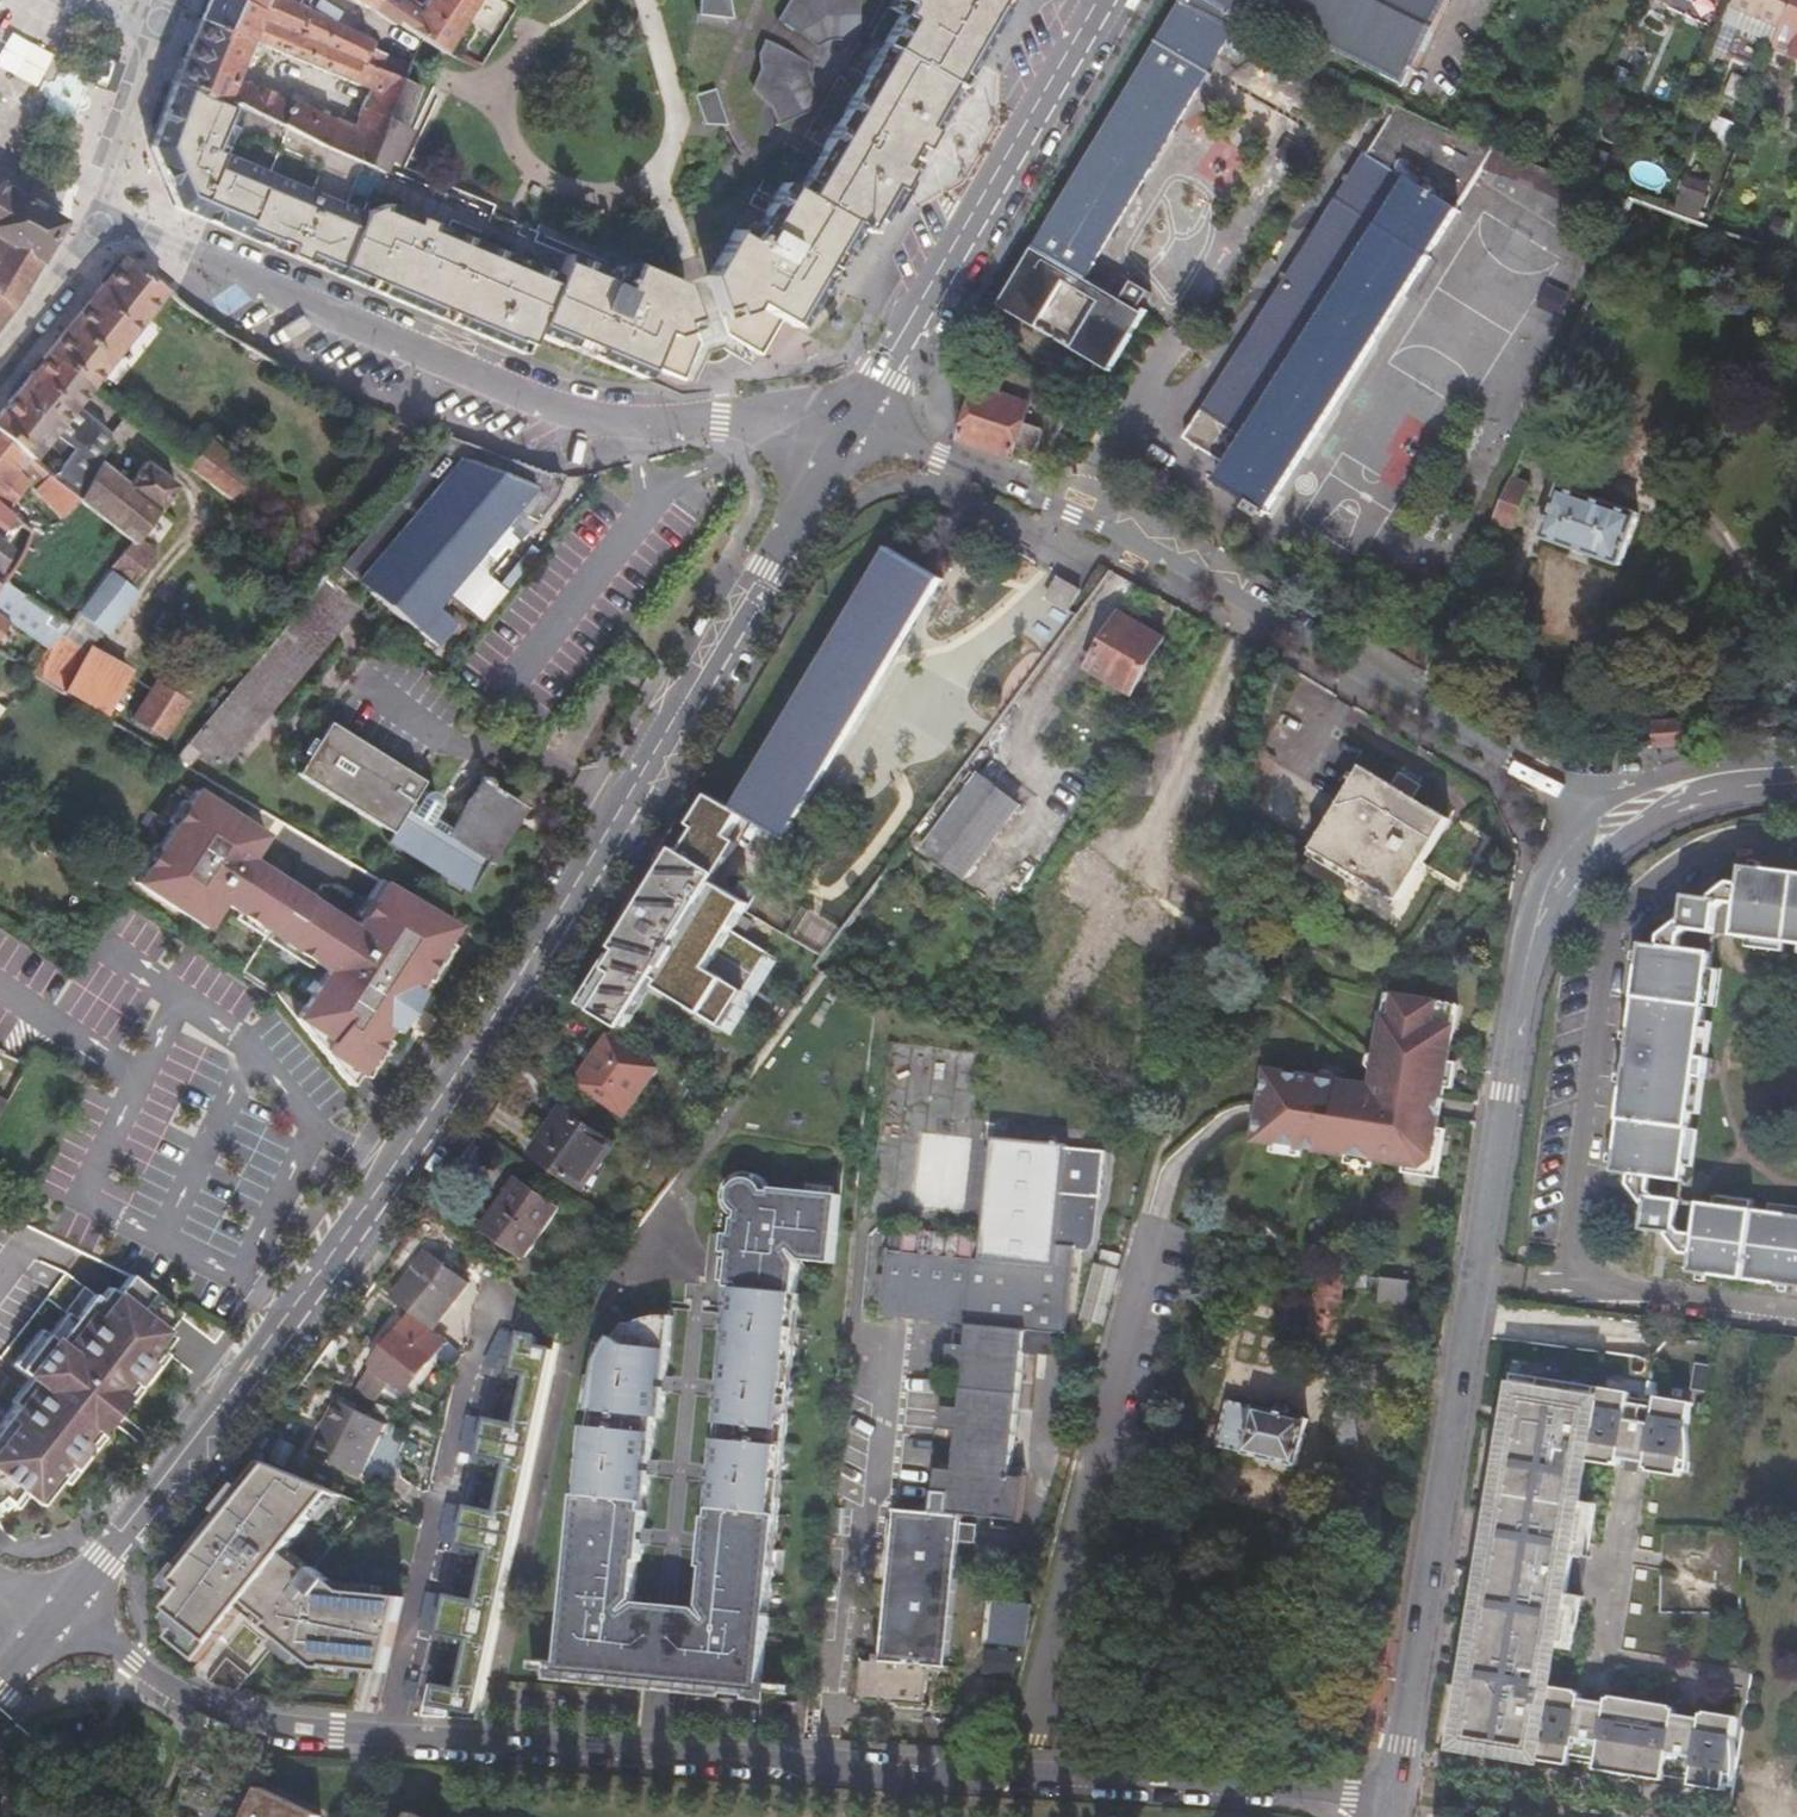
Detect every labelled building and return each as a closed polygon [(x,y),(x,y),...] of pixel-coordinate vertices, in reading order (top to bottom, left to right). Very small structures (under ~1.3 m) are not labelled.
[(401,79),(331,45),(329,44),(236,0),(207,0),(198,19),(247,40),(366,90),(358,108),(400,126),(403,119),(417,86),(404,81),(401,79)] [(329,44),(331,45),(401,79),(407,68),(369,49),(369,42),(294,6),(297,0),(236,0),(329,44)] [(369,11),(377,0),(353,0),(369,11)] [(440,51),(457,28),(477,0),(424,0),(415,13),(397,0),(377,0),(369,11),(393,26),(397,22),(420,39),(440,51)] [(696,13),(732,18),(730,0),(698,0),(696,13)] [(885,9),(896,17),(879,43),(954,88),(1008,0),(891,0),(885,9)] [(1110,373),(1146,312),(1140,309),(1149,292),(1127,280),(1117,298),(1083,279),(1238,19),(1204,0),(1177,0),(995,304),(1110,373)] [(1238,19),(1250,6),(1407,84),(1446,0),(1204,0),(1238,19)] [(1672,2),(1669,8),(1710,26),(1721,0),(1668,0),(1672,2)] [(1794,0),(1739,0),(1736,7),(1756,16),(1748,36),(1776,48),(1794,0)] [(1776,48),(1769,65),(1792,75),(1796,61),(1796,0),(1794,0),(1776,48)] [(198,19),(188,42),(235,64),(247,40),(198,19)] [(188,42),(182,58),(229,78),(235,64),(188,42)] [(909,168),(954,88),(879,43),(865,66),(810,153),(788,190),(841,221),(848,224),(854,228),(869,237),(887,206),(906,174),(909,168)] [(182,58),(172,82),(218,102),(229,78),(182,58)] [(229,78),(218,102),(239,111),(313,144),(326,117),(289,99),(286,103),(229,78)] [(220,152),(239,111),(218,102),(172,82),(162,109),(148,150),(175,202),(195,210),(220,152)] [(713,90),(693,94),(699,123),(723,125),(713,90)] [(1495,141),(1396,99),(1184,435),(1229,463),(1219,480),(1265,510),(1455,208),(1454,205),(1478,167),(1495,141)] [(412,122),(403,119),(400,126),(358,108),(349,127),(336,154),(375,172),(383,158),(393,162),(396,156),(412,122)] [(313,144),(336,154),(349,127),(326,117),(313,144)] [(1495,141),(1478,167),(1622,220),(1631,198),(1495,141)] [(267,172),(220,152),(195,210),(242,230),(244,224),(267,172)] [(333,201),(267,172),(244,224),(242,230),(330,270),(333,264),(355,210),(333,201)] [(1712,184),(1688,176),(1680,197),(1682,198),(1701,204),(1704,205),(1712,184)] [(712,275),(720,318),(751,310),(778,322),(786,326),(793,330),(821,283),(833,262),(843,246),(854,228),(848,224),(841,221),(788,190),(775,181),(765,199),(752,220),(741,214),(712,275)] [(6,186),(0,196),(0,320),(25,286),(73,221),(59,213),(6,186)] [(333,264),(330,270),(456,321),(466,325),(522,348),(529,331),(531,325),(551,276),(419,222),(360,198),(355,210),(333,264)] [(1701,204),(1682,198),(1679,207),(1698,214),(1701,204)] [(1775,215),(1767,243),(1785,249),(1793,221),(1775,215)] [(854,228),(843,246),(858,255),(869,237),(854,228)] [(122,258),(46,354),(88,387),(164,290),(122,258)] [(531,325),(529,331),(640,381),(642,376),(645,371),(648,365),(663,338),(692,327),(686,287),(630,265),(623,285),(594,275),(558,261),(551,276),(531,325)] [(724,335),(760,356),(778,322),(751,310),(720,318),(724,335)] [(697,345),(692,327),(663,338),(648,365),(683,379),(697,345)] [(0,412),(0,436),(54,480),(75,452),(52,432),(75,403),(88,387),(46,354),(0,412)] [(980,388),(962,440),(1016,459),(1019,449),(1037,454),(1046,430),(1028,423),(1033,406),(980,388)] [(78,500),(100,462),(110,444),(109,429),(75,403),(52,432),(75,452),(54,480),(73,496),(78,500)] [(2,512),(16,495),(10,489),(18,478),(58,515),(73,496),(54,480),(0,436),(0,510),(2,512)] [(550,500),(559,476),(544,476),(532,481),(522,476),(518,484),(505,478),(507,468),(487,460),(483,470),(461,461),(461,457),(460,454),(460,451),(458,449),(456,444),(440,439),(336,562),(432,641),(449,620),(431,605),(445,587),(460,598),(485,566),(490,570),(550,500)] [(189,467),(232,502),(252,476),(209,441),(189,467)] [(108,569),(129,586),(155,552),(136,537),(177,487),(145,462),(128,484),(100,462),(78,500),(129,541),(108,569)] [(1515,477),(1497,519),(1516,527),(1534,486),(1515,477)] [(1620,565),(1637,513),(1559,486),(1541,536),(1620,565)] [(937,577),(891,550),(736,812),(781,838),(937,577)] [(108,569),(77,609),(102,629),(134,589),(129,586),(108,569)] [(222,764),(359,602),(325,575),(175,754),(189,762),(201,748),(222,764)] [(1081,590),(1060,578),(1050,596),(1070,608),(1081,590)] [(47,648),(67,623),(3,579),(0,583),(0,617),(8,622),(47,648)] [(1163,640),(1120,615),(1089,668),(1132,693),(1163,640)] [(88,651),(64,692),(106,716),(130,675),(88,651)] [(186,701),(157,684),(136,717),(165,735),(186,701)] [(328,712),(315,730),(306,745),(294,763),(384,823),(381,827),(464,881),(519,798),(481,771),(449,819),(430,806),(435,797),(436,794),(437,791),(436,788),(434,785),(432,783),(429,782),(425,781),(421,783),(419,786),(413,795),(406,790),(418,773),(328,712)] [(306,745),(315,730),(302,722),(292,735),(306,745)] [(1653,728),(1653,749),(1683,746),(1682,726),(1653,728)] [(1352,767),(1309,833),(1396,888),(1448,808),(1413,786),(1421,774),(1400,760),(1392,772),(1362,752),(1355,761),(1353,760),(1349,764),(1352,767)] [(1020,804),(982,774),(927,847),(964,877),(1020,804)] [(217,897),(296,949),(330,908),(246,853),(261,830),(192,784),(182,799),(185,801),(173,819),(170,817),(152,844),(156,846),(144,862),(141,860),(131,876),(201,922),(217,897)] [(271,831),(279,819),(244,797),(236,809),(271,831)] [(737,817),(705,800),(580,998),(622,1024),(652,982),(723,1025),(769,953),(728,928),(743,903),(712,883),(736,843),(727,837),(737,817)] [(1396,888),(1309,833),(1305,838),(1393,893),(1396,888)] [(1621,1028),(1618,1047),(1606,1046),(1603,1065),(1616,1068),(1602,1174),(1618,1177),(1617,1187),(1634,1208),(1630,1234),(1655,1237),(1670,1256),(1680,1258),(1678,1275),(1782,1289),(1780,1301),(1796,1303),(1796,1205),(1794,1204),(1792,1217),(1674,1200),(1667,1192),(1683,1075),(1696,1078),(1698,1058),(1686,1056),(1689,1036),(1702,938),(1710,931),(1796,944),(1796,872),(1733,863),(1730,881),(1722,880),(1699,897),(1676,894),(1673,917),(1652,933),(1651,944),(1632,941),(1621,1028)] [(289,1014),(343,1081),(383,1022),(410,983),(454,919),(382,874),(366,898),(368,900),(360,912),(358,910),(350,922),(330,908),(296,949),(321,966),(289,1014)] [(410,983),(383,1022),(389,1026),(415,987),(410,983)] [(1389,1026),(1381,1025),(1370,1095),(1266,1079),(1254,1148),(1416,1173),(1431,1163),(1454,1015),(1393,1006),(1389,1026)] [(655,1068),(607,1035),(575,1081),(624,1114),(655,1068)] [(611,1139),(561,1105),(531,1150),(581,1184),(611,1139)] [(1021,1351),(1022,1338),(1023,1328),(1061,1332),(1070,1249),(1070,1245),(1057,1243),(1066,1147),(992,1140),(979,1264),(969,1263),(969,1247),(962,1239),(908,1235),(900,1241),(898,1256),(884,1254),(877,1318),(966,1328),(964,1344),(950,1343),(948,1366),(962,1367),(958,1407),(944,1405),(941,1429),(956,1430),(952,1469),(937,1467),(935,1489),(950,1491),(948,1513),(897,1508),(883,1654),(878,1654),(877,1660),(861,1659),(857,1698),(924,1706),(928,1666),(946,1668),(960,1539),(961,1524),(962,1515),(1022,1521),(1027,1475),(1009,1473),(1021,1351)] [(1103,1152),(1066,1147),(1057,1243),(1070,1245),(1070,1249),(1091,1251),(1099,1241),(1103,1152)] [(560,1208),(517,1178),(484,1227),(526,1257),(560,1208)] [(559,1662),(558,1672),(765,1691),(766,1681),(797,1295),(795,1294),(798,1261),(790,1250),(794,1248),(802,1259),(834,1260),(838,1193),(771,1186),(770,1189),(758,1188),(758,1185),(757,1184),(754,1182),(751,1180),(746,1179),(742,1180),(739,1182),(737,1184),(734,1186),(733,1190),(733,1193),(734,1198),(736,1201),(739,1204),(738,1217),(734,1218),(733,1233),(726,1233),(725,1249),(731,1250),(728,1284),(732,1284),(731,1295),(726,1295),(725,1312),(756,1315),(755,1330),(723,1327),(721,1344),(726,1344),(725,1362),(720,1362),(719,1378),(750,1382),(749,1397),(717,1394),(715,1412),(718,1412),(715,1447),(712,1448),(710,1464),(742,1467),(742,1482),(709,1478),(707,1496),(711,1497),(709,1515),(705,1515),(704,1532),(737,1536),(735,1552),(702,1548),(701,1566),(705,1567),(702,1603),(712,1617),(711,1619),(696,1607),(637,1602),(626,1612),(624,1609),(635,1597),(638,1561),(643,1560),(644,1543),(613,1540),(614,1525),(645,1528),(647,1508),(643,1508),(644,1490),(648,1491),(649,1473),(618,1470),(619,1455),(650,1458),(653,1416),(661,1416),(663,1390),(632,1387),(634,1372),(664,1374),(669,1316),(646,1318),(637,1320),(627,1326),(625,1324),(619,1334),(612,1347),(598,1383),(589,1427),(584,1477),(578,1476),(559,1662)] [(388,1296),(410,1313),(430,1328),(464,1284),(424,1251),(388,1296)] [(1347,1265),(1320,1258),(1302,1331),(1329,1337),(1347,1265)] [(1081,1320),(1106,1327),(1121,1269),(1096,1263),(1081,1320)] [(1407,1300),(1412,1281),(1385,1274),(1380,1294),(1407,1300)] [(23,1344),(7,1365),(28,1380),(0,1417),(0,1511),(8,1505),(13,1509),(24,1497),(34,1504),(54,1479),(63,1467),(70,1472),(88,1448),(82,1444),(91,1432),(120,1397),(130,1384),(135,1388),(152,1366),(147,1361),(157,1349),(167,1336),(159,1330),(164,1323),(172,1312),(125,1275),(116,1284),(109,1292),(103,1286),(93,1297),(88,1294),(67,1318),(60,1313),(44,1334),(43,1334),(33,1351),(23,1344)] [(488,1279),(475,1333),(511,1342),(524,1288),(488,1279)] [(756,1315),(725,1312),(723,1327),(755,1330),(756,1315)] [(406,1387),(445,1340),(430,1328),(410,1313),(372,1361),(376,1365),(358,1388),(378,1398),(394,1379),(406,1387)] [(35,1328),(23,1344),(33,1351),(43,1334),(35,1328)] [(435,1701),(477,1711),(557,1346),(539,1342),(540,1334),(524,1330),(515,1369),(530,1372),(519,1423),(491,1416),(482,1454),(511,1460),(500,1510),(471,1504),(462,1542),(490,1549),(480,1599),(450,1593),(442,1630),(472,1637),(461,1687),(439,1682),(435,1701)] [(1051,1341),(1022,1338),(1021,1351),(1050,1354),(1051,1341)] [(162,1354),(157,1349),(147,1361),(152,1366),(162,1354)] [(663,1390),(664,1374),(634,1372),(632,1387),(663,1390)] [(750,1382),(719,1378),(717,1394),(749,1397),(750,1382)] [(1509,1381),(1485,1520),(1448,1753),(1722,1792),(1730,1719),(1546,1692),(1554,1646),(1559,1611),(1570,1545),(1572,1535),(1576,1513),(1583,1467),(1678,1480),(1689,1407),(1509,1381)] [(125,1401),(135,1388),(130,1384),(120,1397),(125,1401)] [(1314,1419),(1228,1404),(1220,1449),(1251,1454),(1253,1458),(1305,1467),(1314,1419)] [(393,1427),(347,1406),(319,1458),(365,1480),(393,1427)] [(1365,1414),(1344,1413),(1342,1446),(1363,1446),(1365,1414)] [(97,1436),(91,1432),(82,1444),(88,1448),(97,1436)] [(649,1473),(650,1458),(619,1455),(618,1470),(649,1473)] [(333,1488),(269,1460),(181,1572),(195,1583),(180,1604),(195,1615),(181,1633),(226,1667),(261,1624),(318,1668),(329,1669),(329,1667),(386,1671),(405,1591),(345,1588),(288,1544),(333,1488)] [(742,1467),(710,1464),(709,1478),(742,1482),(742,1467)] [(63,1467),(54,1479),(60,1483),(70,1472),(63,1467)] [(1576,1513),(1572,1535),(1570,1545),(1581,1547),(1583,1536),(1587,1514),(1576,1513)] [(961,1524),(960,1539),(978,1541),(979,1526),(961,1524)] [(644,1543),(645,1528),(614,1525),(613,1540),(644,1543)] [(704,1532),(702,1548),(735,1552),(737,1536),(704,1532)] [(990,1643),(1027,1648),(1032,1604),(995,1600),(990,1643)] [(1559,1611),(1554,1646),(1566,1648),(1572,1614),(1559,1611)] [(533,1670),(558,1672),(559,1662),(534,1660),(533,1670)] [(766,1681),(765,1691),(790,1693),(790,1683),(766,1681)] [(1010,1722),(1015,1699),(995,1695),(991,1718),(1010,1722)] [(263,1785),(248,1816),(321,1816),(322,1815),(263,1785)]
